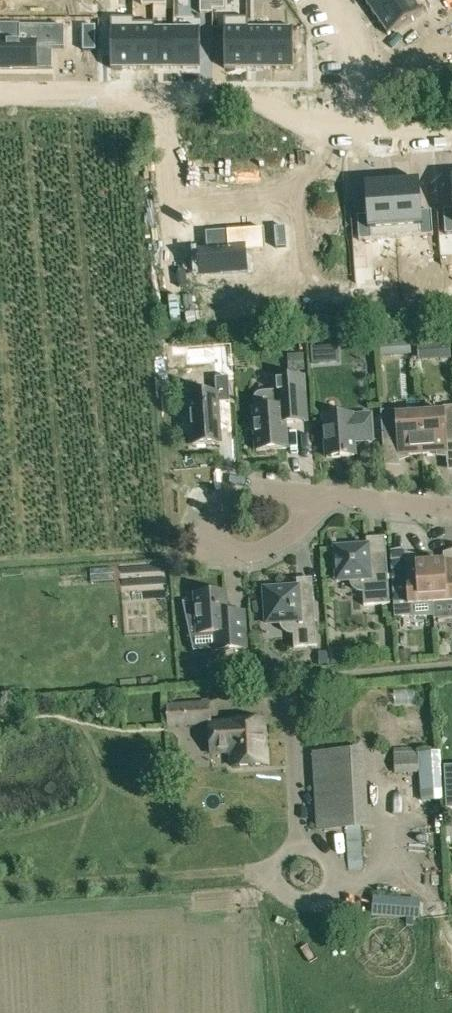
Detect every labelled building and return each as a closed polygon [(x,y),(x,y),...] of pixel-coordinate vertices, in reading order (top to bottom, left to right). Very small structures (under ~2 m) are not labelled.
[(373,14),(392,0),(363,0),(373,14)] [(388,35),(421,12),(413,0),(392,0),(373,14),(388,35)] [(52,69),(52,68),(35,67),(35,49),(64,49),(64,26),(19,26),(19,42),(0,42),(0,69),(52,69)] [(95,27),(83,27),(83,51),(95,51),(95,27)] [(111,69),(133,69),(133,28),(111,28),(111,69)] [(154,69),(153,28),(133,28),(133,69),(154,69)] [(154,69),(174,69),(174,28),(153,28),(154,69)] [(200,69),(200,28),(174,28),(174,69),(200,69)] [(247,69),(247,28),(224,28),(224,69),(247,69)] [(247,69),(267,69),(267,28),(247,28),(247,69)] [(293,69),(293,28),(267,28),(267,69),(293,69)] [(417,180),(392,182),(395,228),(420,226),(420,236),(433,235),(431,211),(419,212),(417,180)] [(370,230),(395,228),(392,182),(367,184),(369,216),(357,216),(359,240),(371,239),(370,230)] [(444,210),(445,234),(451,234),(451,210),(444,210)] [(285,227),(274,228),(276,248),(286,247),(285,227)] [(228,246),(197,248),(197,250),(199,249),(201,276),(248,272),(247,272),(246,272),(244,252),(273,250),(271,228),(227,231),(228,246)] [(381,356),(412,355),(411,341),(380,343),(381,356)] [(450,341),(419,345),(419,362),(451,359),(450,341)] [(310,347),(312,364),(340,363),(338,344),(310,347)] [(304,354),(287,355),(288,370),(304,370),(304,354)] [(273,392),(260,392),(255,395),(253,400),(254,408),(255,423),(249,429),(255,435),(256,451),(287,449),(285,423),(306,422),(305,393),(303,375),(272,377),(273,392)] [(220,443),(217,403),(230,402),(228,377),(215,378),(216,394),(189,396),(190,409),(186,410),(187,427),(191,427),(193,445),(220,443)] [(423,454),(446,452),(447,465),(451,464),(451,407),(443,407),(443,412),(420,414),(423,454)] [(398,456),(423,454),(420,414),(396,415),(396,410),(381,411),(382,437),(397,436),(398,456)] [(352,415),(324,417),(327,458),(355,456),(354,442),(373,441),(371,415),(352,416),(352,415)] [(337,577),(350,576),(350,584),(352,587),(356,591),(363,592),(364,606),(390,604),(387,557),(368,558),(364,555),(363,546),(334,548),(337,577)] [(319,579),(320,559),(310,559),(310,578),(319,579)] [(434,617),(433,603),(430,563),(407,565),(406,559),(391,560),(395,618),(411,617),(411,618),(434,617)] [(433,603),(451,602),(451,562),(430,563),(433,603)] [(317,646),(314,599),(298,600),(298,595),(294,596),(293,587),(264,589),(266,619),(279,618),(279,623),(280,623),(280,626),(282,629),(284,631),(287,633),(290,634),(293,634),(294,647),(317,646)] [(246,649),(244,618),(227,619),(225,593),(220,593),(219,589),(207,590),(207,594),(195,595),(196,603),(184,604),(184,603),(183,603),(188,629),(190,629),(189,627),(197,627),(198,635),(215,634),(216,651),(246,649)] [(329,664),(346,663),(345,647),(329,647),(329,664)] [(318,650),(319,664),(327,664),(327,650),(318,650)] [(398,660),(411,659),(411,650),(398,650),(398,660)] [(253,673),(252,657),(242,657),(243,674),(253,673)] [(177,726),(210,724),(210,723),(209,703),(176,705),(167,706),(168,727),(177,726)] [(263,719),(229,722),(210,723),(210,724),(212,753),(231,752),(232,767),(267,765),(263,719)] [(418,752),(419,774),(421,795),(440,793),(438,751),(418,752)] [(312,754),(316,831),(369,830),(365,752),(312,754)] [(394,775),(419,774),(418,752),(393,753),(394,775)] [(378,900),(377,915),(425,915),(425,900),(378,900)]
